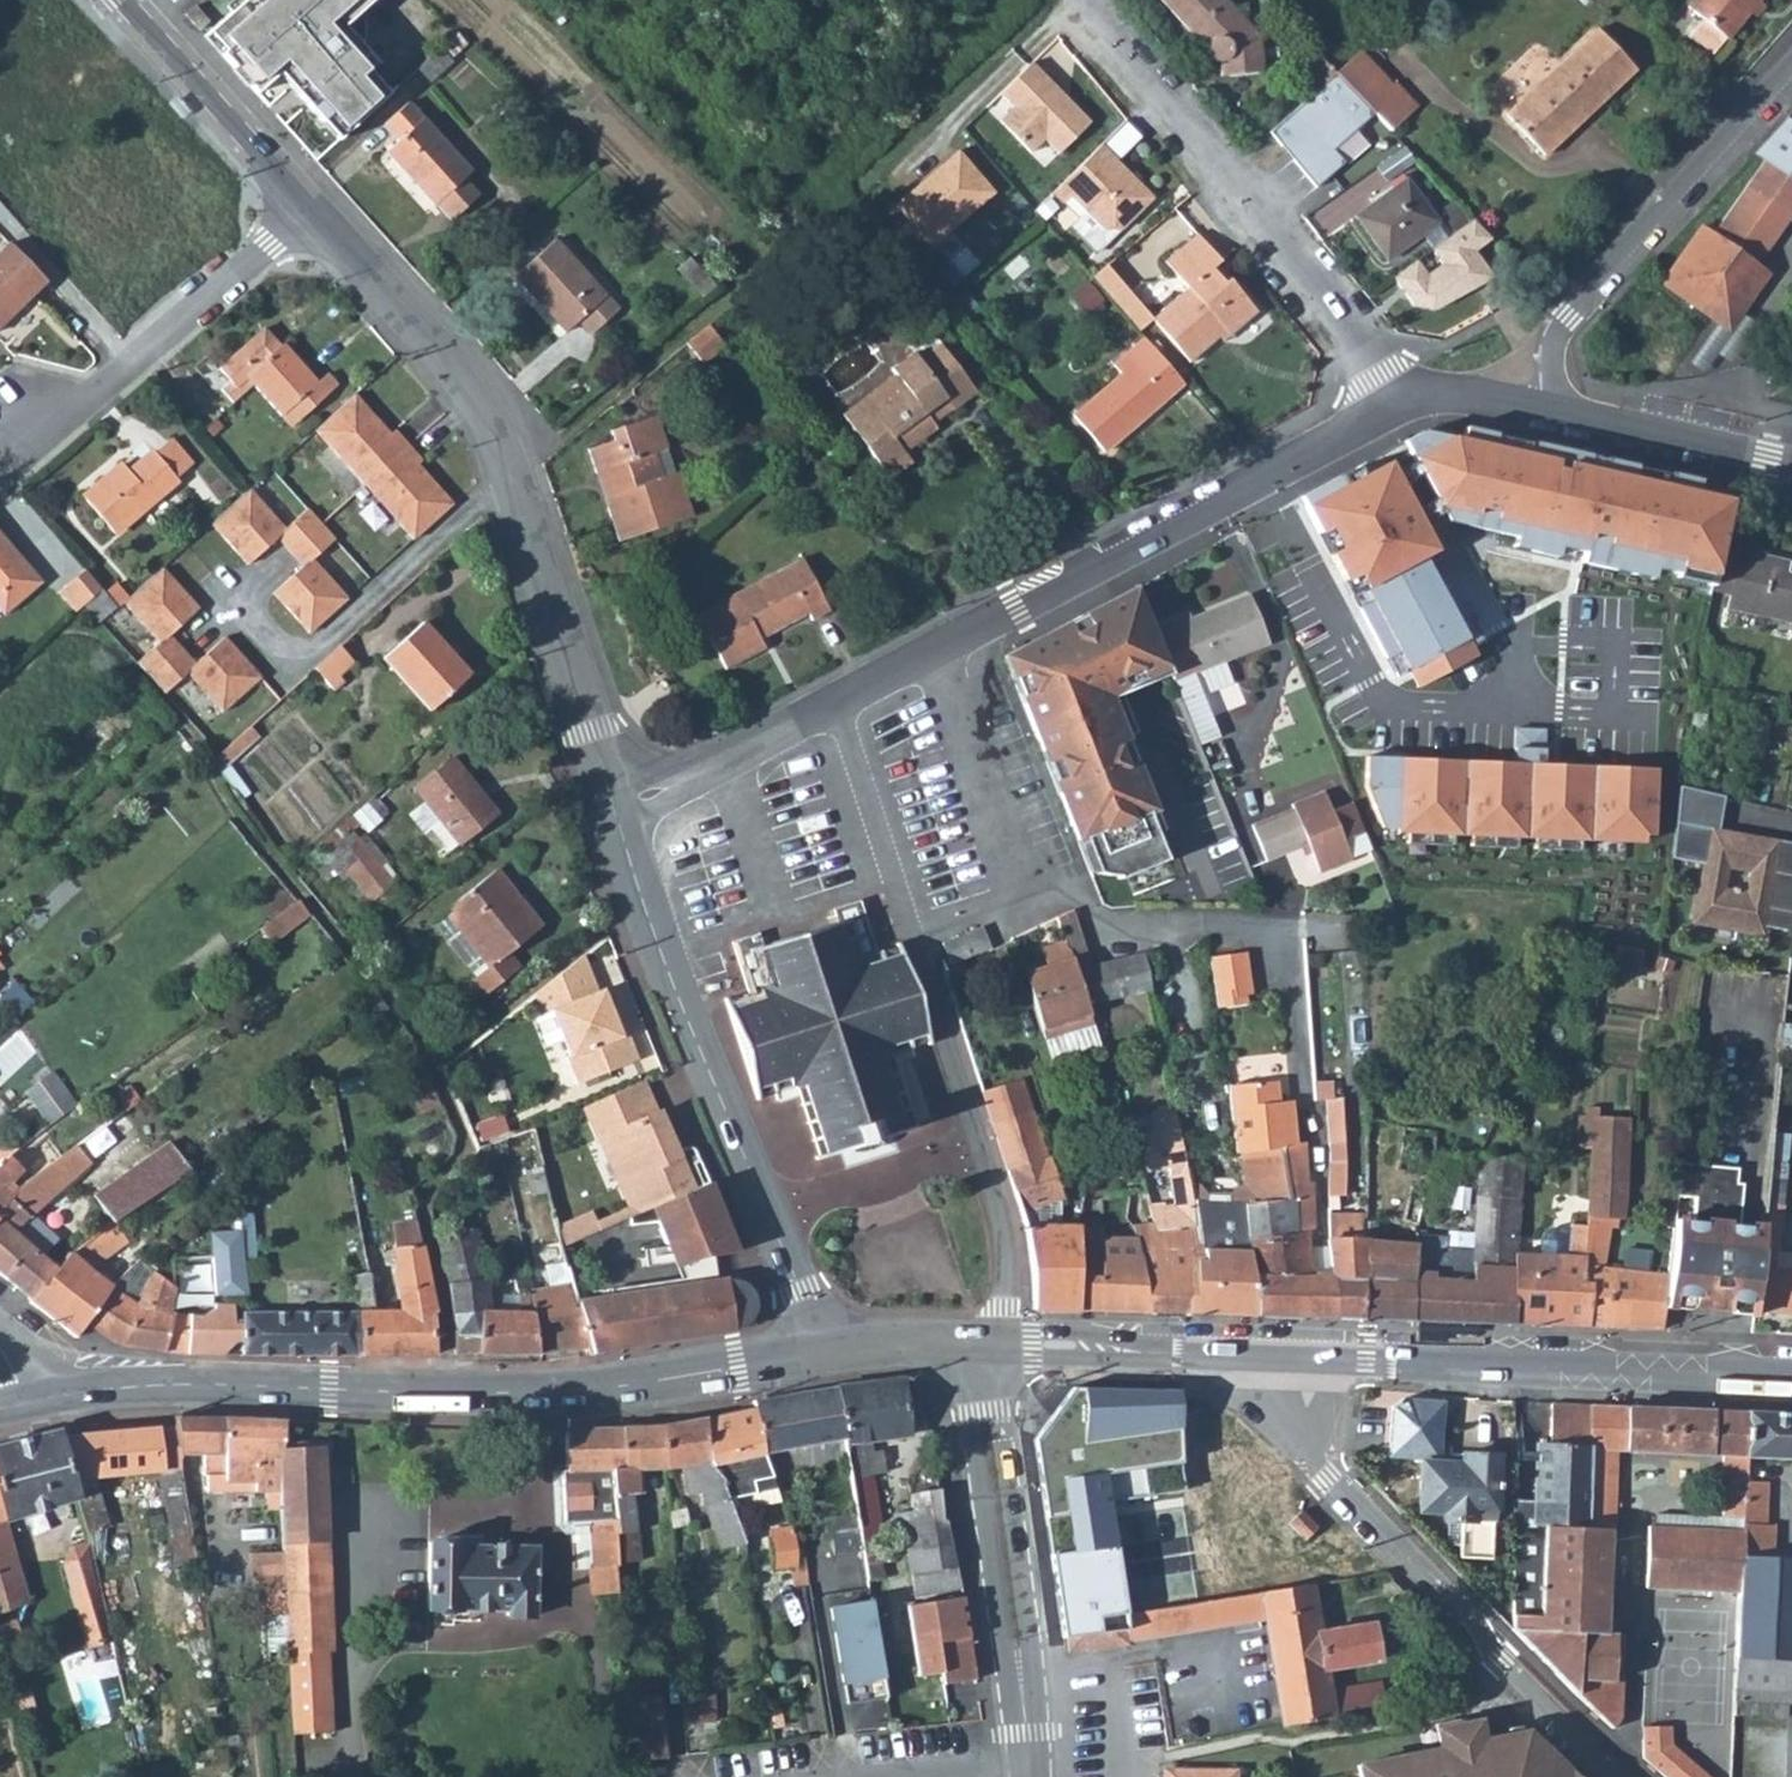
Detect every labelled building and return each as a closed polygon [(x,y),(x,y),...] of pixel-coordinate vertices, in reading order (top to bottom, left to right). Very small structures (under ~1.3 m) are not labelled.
[(197,35),(247,90),(266,73),(331,143),(382,95),(360,71),(367,67),(334,31),(367,0),(235,0),(197,35)] [(1205,47),(1205,53),(1210,58),(1213,60),(1218,60),(1219,72),(1260,69),(1256,34),(1224,0),(1161,0),(1205,47)] [(1747,12),(1755,1),(1756,0),(1690,0),(1685,7),(1700,19),(1687,35),(1711,54),(1724,37),(1725,39),(1747,12)] [(1755,1),(1747,12),(1753,17),(1762,6),(1755,1)] [(434,39),(439,45),(452,33),(446,27),(434,39)] [(1542,155),(1588,111),(1632,69),(1595,29),(1503,114),(1542,155)] [(452,33),(439,45),(450,56),(467,40),(456,30),(452,33)] [(439,45),(417,66),(430,80),(452,59),(450,56),(439,45)] [(1357,53),(1334,73),(1367,107),(1374,115),(1389,131),(1411,108),(1357,53)] [(1334,73),(1318,56),(1308,66),(1307,75),(1318,87),(1334,73)] [(1028,60),(997,90),(1011,104),(996,119),(1026,150),(1040,136),(1055,152),(1088,120),(1028,60)] [(1318,87),(1315,90),(1268,132),(1279,146),(1286,141),(1297,155),(1291,160),(1314,188),(1343,164),(1332,151),(1374,115),(1367,107),(1334,73),(1318,87)] [(404,101),(381,121),(396,138),(384,151),(432,203),(435,200),(452,218),(476,195),(460,178),(468,170),(404,101)] [(1791,181),(1791,121),(1789,119),(1755,154),(1763,161),(1791,181)] [(1067,193),(1083,210),(1068,224),(1094,251),(1151,197),(1098,142),(1048,189),(1059,200),(1067,193)] [(954,147),(917,179),(922,185),(898,206),(930,243),(991,190),(954,147)] [(1711,234),(1701,227),(1661,283),(1720,325),(1760,269),(1755,264),(1787,218),(1791,211),(1791,181),(1763,161),(1711,234)] [(1404,180),(1353,216),(1385,259),(1435,223),(1404,180)] [(1416,257),(1392,273),(1414,305),(1433,308),(1477,281),(1481,254),(1476,250),(1489,237),(1473,216),(1431,248),(1440,262),(1426,272),(1416,257)] [(1126,289),(1111,301),(1136,329),(1149,318),(1185,360),(1216,334),(1214,332),(1219,328),(1226,335),(1255,311),(1225,275),(1219,281),(1208,268),(1218,260),(1194,231),(1162,258),(1185,284),(1149,315),(1126,289)] [(552,237),(517,269),(529,284),(528,285),(534,292),(532,296),(563,330),(575,320),(588,334),(616,308),(552,237)] [(0,247),(0,323),(46,278),(7,240),(0,247)] [(1103,262),(1088,275),(1089,276),(1110,300),(1111,301),(1126,289),(1103,262)] [(517,269),(512,274),(532,296),(534,292),(528,285),(529,284),(517,269)] [(1089,276),(1070,294),(1089,317),(1110,300),(1089,276)] [(705,322),(681,342),(698,361),(720,343),(705,322)] [(252,382),(279,413),(296,399),(305,409),(336,383),(326,372),(317,380),(282,341),(279,343),(263,325),(219,363),(229,376),(219,386),(231,400),(252,382)] [(1214,332),(1216,334),(1221,340),(1226,335),(1219,328),(1214,332)] [(1119,371),(1071,415),(1102,450),(1165,396),(1145,373),(1161,359),(1141,335),(1111,361),(1119,371)] [(893,374),(840,414),(885,475),(907,460),(900,450),(933,426),(922,412),(941,398),(949,409),(973,390),(937,342),(915,358),(909,350),(887,367),(893,374)] [(350,393),(311,428),(409,537),(449,501),(413,462),(418,458),(390,428),(386,432),(350,393)] [(296,399),(279,413),(288,423),(305,409),(296,399)] [(586,447),(594,472),(601,470),(611,503),(605,505),(617,540),(690,515),(675,470),(671,470),(653,413),(610,428),(613,438),(586,447)] [(1335,491),(1305,508),(1411,676),(1506,618),(1472,551),(1530,568),(1538,538),(1714,580),(1720,550),(1734,487),(1456,427),(1432,433),(1331,485),(1335,491)] [(119,461),(82,494),(85,499),(109,527),(113,531),(177,477),(153,449),(139,461),(140,463),(128,473),(119,461)] [(601,470),(594,472),(605,505),(611,503),(601,470)] [(245,488),(207,522),(243,562),(273,536),(298,564),(269,590),(305,631),(343,597),(308,557),(330,537),(303,507),(280,527),(245,488)] [(109,527),(85,499),(69,513),(94,540),(109,527)] [(2,611),(39,579),(0,534),(0,608),(2,611)] [(1728,595),(1725,606),(1791,621),(1791,585),(1782,583),(1788,560),(1738,549),(1737,554),(1728,595)] [(1714,580),(1711,591),(1728,595),(1737,554),(1720,550),(1714,580)] [(693,611),(718,661),(758,641),(756,637),(805,611),(809,618),(827,609),(798,556),(693,611)] [(1788,560),(1782,583),(1791,585),(1791,561),(1788,560)] [(103,590),(90,575),(81,564),(55,587),(72,607),(80,600),(84,604),(98,620),(116,604),(103,590)] [(126,595),(120,601),(155,640),(133,660),(160,690),(182,670),(218,709),(256,675),(220,635),(190,661),(165,633),(194,606),(158,566),(126,595)] [(115,581),(103,590),(116,604),(120,601),(126,595),(115,581)] [(1133,585),(1004,653),(1091,876),(1109,880),(1110,883),(1158,864),(1139,818),(1146,815),(1112,725),(1116,724),(1106,699),(1167,667),(1151,628),(1133,585)] [(1208,691),(1230,683),(1220,659),(1266,641),(1248,595),(1177,624),(1196,670),(1199,669),(1208,691)] [(1174,618),(1151,628),(1167,667),(1172,680),(1196,670),(1177,624),(1174,618)] [(421,621),(382,655),(429,707),(468,672),(421,621)] [(758,641),(718,661),(722,668),(762,648),(758,641)] [(337,644),(313,666),(332,687),(342,678),(337,673),(352,660),(337,644)] [(248,723),(210,758),(239,799),(247,792),(227,763),(257,734),(248,723)] [(1656,768),(1366,752),(1364,784),(1385,839),(1397,840),(1398,832),(1642,841),(1643,834),(1655,834),(1656,768)] [(451,755),(414,784),(439,818),(429,827),(447,849),(495,812),(451,755)] [(1716,828),(1724,796),(1679,786),(1677,796),(1669,855),(1701,862),(1689,918),(1718,924),(1721,911),(1737,914),(1741,930),(1755,933),(1757,927),(1791,935),(1791,927),(1791,878),(1769,873),(1776,842),(1750,836),(1749,842),(1733,839),(1735,832),(1716,828)] [(1320,788),(1289,802),(1291,806),(1250,824),(1265,860),(1306,843),(1318,871),(1350,858),(1342,839),(1329,808),(1320,788)] [(1348,800),(1329,808),(1342,839),(1361,830),(1348,800)] [(365,801),(350,813),(363,827),(377,815),(365,801)] [(1735,832),(1733,839),(1749,842),(1750,836),(1735,832)] [(355,835),(324,857),(335,872),(342,867),(366,900),(389,881),(378,867),(383,863),(370,845),(365,849),(355,835)] [(1791,878),(1791,845),(1776,842),(1769,873),(1791,878)] [(314,844),(304,854),(324,880),(335,872),(324,857),(314,844)] [(493,867),(429,919),(474,974),(460,984),(473,1001),(516,965),(505,950),(538,923),(493,867)] [(389,881),(366,900),(372,908),(396,891),(389,881)] [(721,995),(731,1029),(753,1097),(757,1096),(754,1090),(768,1086),(769,1088),(773,1087),(770,1078),(785,1073),(787,1081),(793,1080),(816,1152),(812,1154),(813,1158),(916,1125),(914,1121),(910,1122),(888,1053),(890,1052),(889,1050),(892,1049),(890,1040),(904,1036),(908,1045),(924,1040),(925,1043),(928,1042),(897,940),(892,941),(893,944),(872,951),(856,898),(830,907),(835,920),(758,944),(753,930),(729,938),(746,990),(726,997),(724,993),(721,995)] [(296,899),(257,926),(268,941),(307,913),(296,899)] [(1046,965),(1023,972),(1044,1039),(1072,1030),(1069,1022),(1090,1015),(1076,970),(1072,957),(1087,952),(1072,908),(1055,917),(1063,940),(1049,945),(1051,950),(1042,954),(1046,965)] [(1721,911),(1718,924),(1741,930),(1737,914),(1721,911)] [(0,930),(0,949),(19,932),(10,921),(0,930)] [(942,940),(951,964),(961,959),(988,948),(979,925),(942,940)] [(1615,963),(1642,967),(1645,947),(1619,943),(1615,963)] [(579,952),(530,991),(539,1011),(548,1007),(566,1052),(563,1053),(576,1082),(637,1056),(625,1028),(618,1030),(609,1007),(600,987),(594,989),(579,952)] [(1087,952),(1072,957),(1076,970),(1092,966),(1087,952)] [(1092,966),(1076,970),(1090,1015),(1092,1023),(1101,1020),(1096,1003),(1150,989),(1142,953),(1092,966)] [(1245,955),(1209,960),(1216,1011),(1244,1008),(1243,999),(1250,998),(1245,955)] [(951,964),(941,968),(946,981),(959,975),(965,968),(961,959),(951,964)] [(615,1004),(609,1007),(618,1030),(625,1028),(615,1004)] [(1090,1015),(1069,1022),(1072,1030),(1092,1023),(1090,1015)] [(74,1102),(48,1066),(21,1087),(48,1122),(74,1102)] [(116,1073),(105,1080),(119,1105),(132,1094),(116,1073)] [(439,1102),(427,1076),(405,1087),(417,1113),(439,1102)] [(1021,1076),(981,1090),(1025,1227),(1030,1298),(1031,1309),(1078,1310),(1080,1226),(1060,1225),(1062,1199),(1021,1076)] [(638,1079),(627,1083),(641,1117),(652,1112),(638,1079)] [(627,1083),(578,1104),(593,1140),(594,1139),(602,1136),(633,1211),(649,1204),(693,1186),(700,1184),(691,1162),(697,1160),(692,1147),(689,1145),(687,1144),(685,1144),(683,1145),(671,1149),(655,1111),(652,1112),(641,1117),(627,1083)] [(1332,1083),(1312,1083),(1313,1101),(1332,1100),(1332,1083)] [(1273,1086),(1227,1090),(1229,1107),(1235,1153),(1241,1153),(1278,1149),(1293,1147),(1289,1105),(1275,1107),(1273,1086)] [(1144,1260),(1145,1312),(1191,1314),(1191,1255),(1203,1255),(1191,1195),(1174,1109),(1166,1104),(1162,1104),(1159,1105),(1154,1107),(1150,1112),(1150,1117),(1152,1132),(1137,1135),(1145,1172),(1167,1167),(1175,1207),(1164,1208),(1163,1204),(1149,1206),(1153,1223),(1161,1248),(1144,1260)] [(1589,1147),(1587,1217),(1614,1219),(1622,1219),(1628,1119),(1576,1116),(1574,1146),(1589,1147)] [(0,1204),(0,1273),(27,1296),(53,1266),(40,1254),(55,1237),(28,1212),(113,1138),(100,1122),(29,1174),(17,1184),(13,1188),(0,1204)] [(1364,1213),(1364,1217),(1382,1217),(1383,1127),(1366,1128),(1366,1213),(1364,1213)] [(622,1207),(591,1220),(594,1227),(628,1213),(633,1211),(602,1136),(594,1139),(622,1207)] [(167,1141),(151,1153),(169,1180),(193,1163),(186,1153),(179,1157),(167,1141)] [(472,1147),(466,1160),(490,1154),(487,1142),(472,1147)] [(1343,1144),(1328,1145),(1329,1160),(1345,1160),(1343,1144)] [(1293,1147),(1278,1149),(1288,1200),(1297,1200),(1299,1233),(1247,1240),(1257,1316),(1334,1319),(1330,1274),(1314,1274),(1309,1242),(1308,1233),(1315,1232),(1312,1181),(1307,1181),(1305,1146),(1293,1147)] [(1201,1195),(1191,1195),(1203,1255),(1191,1255),(1191,1314),(1257,1316),(1247,1240),(1299,1233),(1297,1200),(1288,1200),(1278,1149),(1241,1153),(1247,1197),(1243,1197),(1246,1228),(1235,1228),(1234,1214),(1224,1204),(1206,1203),(1201,1195)] [(13,1188),(17,1184),(10,1179),(21,1166),(7,1153),(0,1160),(0,1204),(13,1188)] [(151,1153),(90,1194),(108,1220),(109,1219),(169,1180),(151,1153)] [(1415,1243),(1411,1322),(1456,1324),(1510,1325),(1513,1325),(1515,1255),(1519,1158),(1478,1156),(1473,1250),(1445,1248),(1445,1235),(1415,1234),(1415,1243)] [(1329,1160),(1328,1196),(1337,1195),(1345,1195),(1345,1164),(1345,1160),(1329,1160)] [(1736,1169),(1679,1163),(1674,1202),(1692,1204),(1690,1227),(1689,1234),(1671,1232),(1667,1274),(1663,1307),(1715,1309),(1715,1301),(1729,1301),(1737,1227),(1741,1184),(1735,1184),(1736,1169)] [(1752,1310),(1791,1313),(1791,1270),(1783,1270),(1784,1260),(1776,1260),(1784,1164),(1773,1164),(1772,1176),(1766,1175),(1760,1229),(1752,1310)] [(457,1168),(436,1185),(445,1193),(464,1176),(457,1168)] [(633,1211),(628,1213),(630,1221),(658,1216),(663,1229),(661,1230),(668,1246),(670,1245),(677,1242),(684,1260),(707,1257),(735,1254),(706,1182),(700,1184),(693,1186),(649,1204),(633,1211)] [(1400,1221),(1417,1226),(1422,1202),(1424,1193),(1409,1189),(1400,1221)] [(1126,1190),(1099,1195),(1101,1215),(1126,1216),(1126,1190)] [(1424,1193),(1422,1202),(1439,1203),(1441,1194),(1425,1192),(1424,1193)] [(1210,1196),(1201,1195),(1206,1203),(1224,1204),(1234,1214),(1235,1228),(1246,1228),(1243,1197),(1210,1196)] [(552,1227),(547,1208),(529,1212),(544,1269),(551,1268),(562,1265),(556,1243),(552,1230),(552,1227)] [(552,1227),(552,1230),(589,1215),(588,1212),(552,1227)] [(1328,1213),(1327,1240),(1330,1274),(1334,1319),(1361,1320),(1365,1236),(1361,1236),(1363,1220),(1364,1217),(1364,1213),(1337,1213),(1328,1213)] [(552,1230),(556,1243),(594,1227),(591,1220),(589,1215),(552,1230)] [(1587,1217),(1587,1225),(1583,1281),(1591,1282),(1589,1328),(1661,1330),(1663,1307),(1667,1274),(1655,1273),(1600,1268),(1602,1227),(1613,1227),(1614,1219),(1587,1217)] [(108,1220),(89,1233),(109,1259),(129,1244),(109,1219),(108,1220)] [(1365,1236),(1361,1320),(1411,1322),(1415,1243),(1375,1239),(1377,1222),(1363,1220),(1361,1236),(1365,1236)] [(415,1221),(389,1222),(391,1244),(419,1242),(415,1221)] [(1080,1226),(1078,1310),(1145,1312),(1144,1260),(1161,1248),(1153,1223),(1134,1224),(1134,1237),(1102,1236),(1102,1226),(1080,1226)] [(443,1227),(431,1230),(444,1281),(482,1275),(471,1225),(444,1233),(443,1227)] [(1515,1255),(1513,1325),(1589,1328),(1591,1282),(1583,1281),(1587,1225),(1569,1225),(1569,1230),(1554,1229),(1544,1233),(1540,1243),(1539,1255),(1515,1255)] [(1660,1225),(1655,1273),(1667,1274),(1671,1232),(1672,1227),(1660,1225)] [(1690,1227),(1672,1225),(1672,1227),(1671,1232),(1689,1234),(1690,1227)] [(1737,1227),(1729,1301),(1715,1301),(1715,1309),(1752,1310),(1760,1229),(1737,1227)] [(165,1232),(155,1242),(161,1250),(172,1241),(165,1232)] [(235,1234),(205,1236),(209,1293),(218,1293),(230,1292),(236,1292),(235,1277),(235,1254),(235,1234)] [(1327,1240),(1309,1242),(1314,1274),(1330,1274),(1327,1240)] [(397,1309),(354,1309),(354,1352),(433,1354),(431,1310),(419,1242),(391,1244),(397,1309)] [(710,1282),(707,1257),(684,1260),(677,1242),(670,1245),(676,1261),(679,1286),(710,1282)] [(119,1258),(126,1269),(136,1259),(146,1250),(141,1245),(132,1253),(129,1250),(119,1258)] [(53,1266),(27,1296),(72,1333),(81,1321),(104,1291),(119,1275),(89,1252),(81,1260),(68,1248),(53,1266)] [(257,1253),(235,1254),(235,1277),(257,1275),(257,1253)] [(104,1291),(81,1321),(114,1342),(183,1350),(187,1312),(165,1308),(168,1293),(179,1295),(180,1283),(173,1284),(136,1259),(126,1269),(119,1275),(104,1291)] [(555,1284),(527,1288),(535,1352),(585,1347),(576,1313),(572,1300),(562,1265),(551,1268),(555,1284)] [(364,1269),(349,1270),(350,1287),(367,1284),(364,1269)] [(477,1308),(448,1309),(450,1323),(451,1351),(535,1352),(527,1288),(524,1274),(510,1277),(514,1292),(484,1291),(484,1297),(478,1297),(477,1308)] [(482,1275),(444,1281),(448,1309),(477,1308),(478,1297),(484,1297),(484,1291),(483,1278),(482,1275)] [(651,1290),(572,1300),(576,1313),(585,1347),(586,1350),(586,1353),(615,1344),(749,1327),(747,1316),(749,1309),(749,1302),(747,1296),(744,1290),(739,1285),(736,1283),(731,1281),(722,1281),(710,1282),(679,1286),(668,1288),(668,1286),(650,1288),(651,1290)] [(197,1313),(187,1312),(183,1350),(237,1352),(239,1318),(231,1318),(230,1292),(218,1293),(218,1301),(209,1301),(208,1306),(197,1313)] [(239,1318),(237,1352),(354,1352),(354,1309),(351,1309),(239,1311),(239,1318)] [(834,1386),(844,1438),(849,1470),(867,1468),(862,1441),(887,1437),(907,1434),(900,1376),(834,1386)] [(751,1398),(753,1406),(763,1452),(765,1452),(844,1438),(834,1386),(751,1398)] [(1076,1388),(1036,1441),(1045,1501),(1063,1637),(1127,1628),(1128,1611),(1110,1472),(1186,1462),(1185,1390),(1076,1388)] [(1392,1411),(1389,1460),(1418,1461),(1417,1509),(1443,1510),(1442,1519),(1460,1520),(1459,1554),(1489,1556),(1491,1509),(1495,1509),(1498,1455),(1459,1452),(1459,1462),(1440,1461),(1443,1401),(1400,1399),(1392,1411)] [(1526,1505),(1524,1561),(1580,1563),(1583,1525),(1587,1437),(1589,1404),(1549,1402),(1548,1438),(1537,1439),(1536,1499),(1536,1506),(1526,1505)] [(1589,1404),(1587,1437),(1622,1440),(1621,1450),(1721,1454),(1719,1490),(1721,1490),(1720,1515),(1654,1512),(1653,1525),(1645,1525),(1643,1587),(1736,1592),(1738,1555),(1738,1541),(1744,1411),(1589,1404)] [(703,1416),(706,1460),(728,1482),(724,1484),(729,1497),(777,1486),(765,1452),(763,1452),(753,1406),(703,1416)] [(1738,1541),(1771,1542),(1772,1523),(1763,1523),(1765,1465),(1765,1455),(1791,1456),(1791,1413),(1744,1411),(1738,1541)] [(176,1416),(176,1426),(178,1451),(202,1453),(203,1474),(207,1474),(207,1490),(228,1490),(229,1480),(254,1479),(254,1491),(265,1491),(266,1510),(279,1511),(276,1448),(281,1448),(282,1419),(224,1415),(224,1418),(176,1416)] [(659,1424),(668,1466),(683,1464),(688,1494),(700,1492),(719,1549),(737,1546),(740,1553),(746,1552),(745,1541),(729,1497),(724,1484),(728,1482),(706,1460),(703,1416),(659,1424)] [(618,1426),(618,1468),(612,1468),(617,1528),(618,1558),(640,1558),(639,1531),(634,1529),(632,1494),(643,1494),(644,1468),(668,1466),(659,1424),(618,1426)] [(59,1437),(69,1476),(94,1474),(158,1469),(170,1537),(191,1534),(180,1475),(178,1451),(176,1426),(59,1437)] [(588,1520),(593,1566),(590,1567),(592,1588),(600,1594),(621,1593),(618,1558),(617,1528),(612,1468),(618,1468),(618,1426),(561,1428),(562,1468),(558,1468),(559,1521),(588,1520)] [(3,1520),(75,1500),(69,1476),(59,1437),(57,1429),(0,1444),(0,1521),(3,1520)] [(1587,1437),(1583,1525),(1607,1527),(1611,1527),(1613,1449),(1621,1450),(1622,1440),(1587,1437)] [(276,1448),(279,1511),(281,1551),(284,1613),(286,1653),(288,1654),(292,1735),(315,1734),(314,1717),(328,1716),(326,1651),(331,1651),(320,1447),(281,1448),(276,1448)] [(1765,1465),(1791,1467),(1791,1456),(1765,1455),(1765,1465)] [(849,1470),(851,1478),(868,1476),(867,1468),(849,1470)] [(69,1476),(75,1500),(76,1502),(99,1497),(94,1474),(69,1476)] [(851,1478),(861,1540),(880,1537),(882,1537),(872,1475),(868,1476),(851,1478)] [(228,1490),(254,1491),(254,1479),(229,1480),(228,1490)] [(898,1551),(907,1550),(952,1543),(947,1521),(942,1520),(938,1488),(911,1493),(912,1508),(892,1511),(898,1551)] [(76,1502),(88,1543),(92,1557),(105,1554),(100,1536),(99,1535),(97,1528),(104,1526),(99,1497),(76,1502)] [(1526,1498),(1510,1498),(1510,1629),(1573,1692),(1580,1563),(1524,1561),(1526,1505),(1526,1498)] [(671,1508),(672,1522),(687,1521),(686,1506),(671,1508)] [(147,1516),(149,1527),(161,1525),(158,1514),(147,1516)] [(1292,1529),(1304,1541),(1317,1530),(1305,1517),(1292,1529)] [(1175,1518),(1135,1521),(1136,1533),(1176,1530),(1175,1518)] [(16,1560),(3,1520),(0,1521),(0,1565),(16,1560)] [(1580,1563),(1573,1692),(1610,1728),(1620,1717),(1621,1683),(1611,1682),(1612,1633),(1602,1632),(1607,1527),(1583,1525),(1580,1563)] [(1319,1539),(1326,1547),(1336,1539),(1329,1531),(1319,1539)] [(793,1532),(769,1535),(773,1569),(798,1566),(793,1532)] [(170,1537),(174,1565),(196,1562),(191,1534),(170,1537)] [(861,1540),(863,1556),(883,1554),(880,1537),(861,1540)] [(427,1607),(505,1608),(505,1613),(533,1614),(534,1546),(460,1543),(459,1540),(427,1539),(427,1607)] [(1326,1547),(1335,1558),(1344,1550),(1336,1539),(1326,1547)] [(1738,1541),(1738,1555),(1771,1557),(1771,1542),(1738,1541)] [(88,1543),(74,1545),(64,1561),(87,1644),(89,1643),(110,1639),(92,1557),(88,1543)] [(907,1550),(914,1595),(962,1587),(952,1543),(907,1550)] [(248,1553),(251,1615),(284,1613),(281,1551),(248,1553)] [(863,1556),(864,1564),(881,1562),(884,1561),(883,1554),(863,1556)] [(1731,1713),(1785,1715),(1786,1702),(1790,1702),(1791,1671),(1791,1558),(1771,1557),(1738,1555),(1736,1592),(1731,1713)] [(28,1599),(16,1560),(0,1565),(0,1608),(28,1599)] [(864,1564),(867,1579),(883,1577),(881,1562),(864,1564)] [(1201,1575),(1205,1600),(1306,1584),(1304,1564),(1257,1571),(1256,1567),(1201,1575)] [(1306,1584),(1205,1600),(1128,1611),(1127,1628),(1128,1640),(1245,1620),(1244,1617),(1255,1614),(1253,1604),(1263,1602),(1265,1617),(1283,1726),(1335,1715),(1327,1668),(1378,1658),(1373,1622),(1321,1631),(1314,1582),(1306,1584)] [(964,1596),(907,1605),(919,1675),(941,1672),(943,1683),(976,1678),(964,1596)] [(871,1602),(831,1608),(846,1704),(886,1698),(871,1602)] [(1245,1620),(1265,1617),(1263,1602),(1253,1604),(1255,1614),(1244,1617),(1245,1620)] [(3,1656),(16,1650),(10,1633),(21,1628),(17,1617),(0,1624),(0,1648),(3,1656)] [(1063,1637),(1064,1652),(1129,1644),(1128,1640),(1127,1628),(1063,1637)] [(89,1643),(95,1663),(114,1657),(110,1639),(89,1643)] [(16,1692),(20,1704),(23,1716),(38,1712),(31,1687),(16,1692)] [(683,1691),(685,1722),(716,1721),(715,1689),(683,1691)] [(630,1697),(636,1761),(665,1757),(660,1695),(630,1697)] [(1528,1730),(1482,1738),(1471,1740),(1466,1718),(1465,1713),(1434,1719),(1439,1744),(1357,1760),(1360,1776),(1577,1776),(1528,1730)] [(314,1717),(315,1734),(329,1733),(328,1716),(314,1717)] [(1466,1718),(1471,1740),(1482,1738),(1478,1716),(1466,1718)] [(1641,1758),(1664,1776),(1707,1776),(1668,1743),(1668,1724),(1641,1725),(1641,1758)] [(1241,1769),(1176,1767),(1175,1776),(1241,1776),(1241,1769)]
